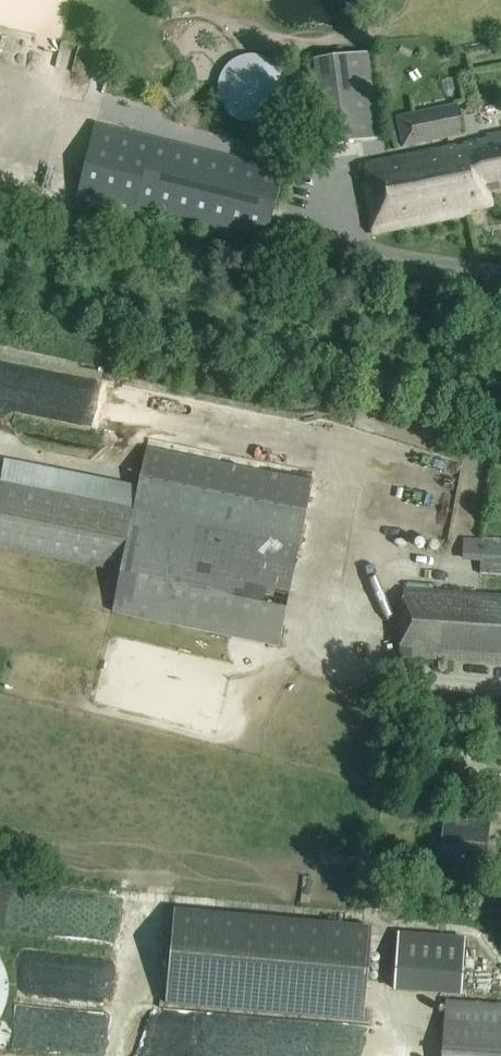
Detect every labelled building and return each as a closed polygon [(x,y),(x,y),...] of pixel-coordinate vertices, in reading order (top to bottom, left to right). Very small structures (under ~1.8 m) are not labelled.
[(95,71),(98,45),(65,42),(62,67),(95,71)] [(281,106),(283,102),(285,97),(286,93),(287,88),(287,83),(286,79),(284,74),(282,70),(280,65),(277,62),(273,59),(269,56),(265,54),(260,52),(256,52),(251,51),(246,52),(241,53),(237,55),(233,57),(229,60),(225,63),(223,67),(220,72),(218,76),(217,81),(217,85),(217,90),(218,95),(219,99),(221,104),(224,108),(227,111),(231,114),(235,117),(239,119),(243,120),(248,121),(253,121),(258,121),(262,120),(266,118),(271,116),(274,113),(278,110),(281,106)] [(380,139),(374,103),(367,51),(314,59),(327,147),(380,139)] [(402,150),(463,137),(456,106),(395,120),(402,150)] [(370,237),(469,217),(468,213),(491,209),(486,185),(500,182),(500,129),(485,132),(487,140),(363,167),(366,187),(361,188),(370,237)] [(72,213),(129,227),(133,208),(265,239),(280,175),(92,130),(72,213)] [(299,546),(313,482),(146,448),(138,486),(4,460),(0,481),(0,550),(120,573),(112,613),(278,648),(299,546)] [(463,540),(462,560),(480,561),(479,576),(500,577),(500,542),(463,540)] [(403,590),(398,660),(500,666),(500,596),(433,592),(434,584),(404,582),(403,590)] [(439,865),(454,866),(453,876),(475,878),(476,867),(484,868),(489,812),(444,808),(439,865)] [(165,1005),(364,1022),(372,927),(173,910),(165,1005)] [(462,997),(466,938),(397,933),(393,993),(462,997)] [(447,1004),(443,1055),(500,1055),(500,1007),(447,1004)]
